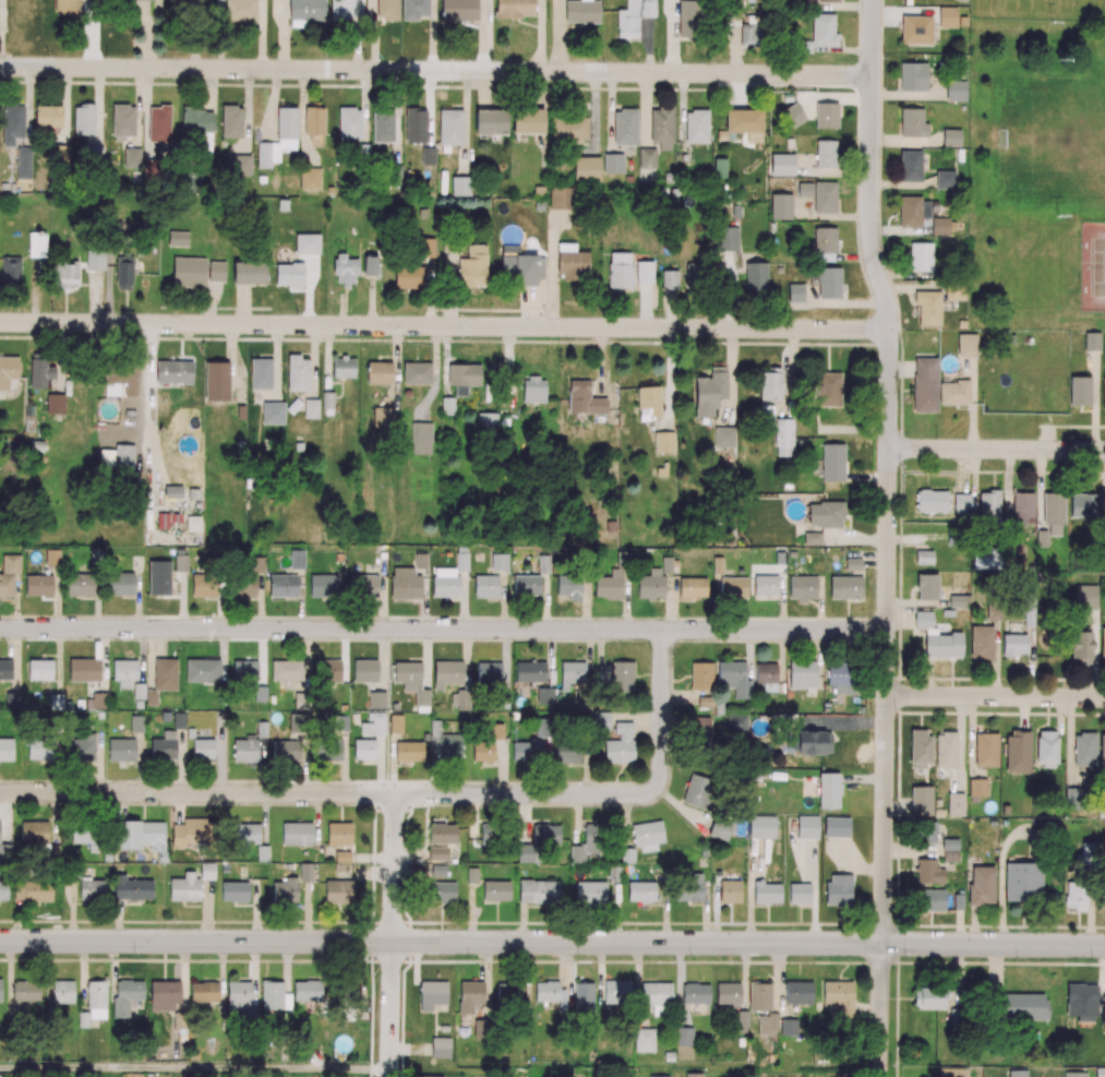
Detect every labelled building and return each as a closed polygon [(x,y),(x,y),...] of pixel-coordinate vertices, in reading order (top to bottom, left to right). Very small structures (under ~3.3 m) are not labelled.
[(957,7),(939,7),(939,26),(957,26),(957,7)] [(933,15),(901,14),(901,43),(932,44),(933,15)] [(900,62),(900,89),(926,89),(926,62),(900,62)] [(965,80),(946,80),(946,99),(965,99),(965,80)] [(782,92),(783,100),(791,99),(791,92),(782,92)] [(794,101),(781,110),(791,127),(805,118),(794,101)] [(815,103),(815,127),(837,127),(837,103),(815,103)] [(942,129),(942,144),(961,145),(961,129),(942,129)] [(654,147),(638,147),(638,167),(654,167),(654,147)] [(900,149),(900,180),(922,180),(922,149),(900,149)] [(602,153),(603,171),(623,171),(622,153),(602,153)] [(770,153),(770,173),(794,175),(794,153),(770,153)] [(954,170),(936,170),(936,188),(954,188),(954,170)] [(791,218),(770,218),(770,193),(791,193),(791,218)] [(804,283),(803,301),(788,300),(788,283),(804,283)] [(733,427),(713,426),(713,445),(733,446),(733,427)] [(821,443),(821,480),(843,480),(844,443),(821,443)] [(820,531),(803,531),(803,543),(820,543),(820,531)] [(845,558),(845,570),(861,570),(861,558),(845,558)] [(862,575),(830,575),(829,598),(862,598),(862,575)] [(941,734),(936,734),(936,767),(957,767),(957,731),(941,731),(941,734)] [(1079,734),(1073,734),(1074,765),(1096,765),(1096,731),(1079,731),(1079,734)] [(997,732),(974,732),(975,766),(997,766),(997,732)] [(932,786),(911,786),(912,814),(932,814),(932,786)] [(947,792),(947,814),(963,815),(963,792),(947,792)]
